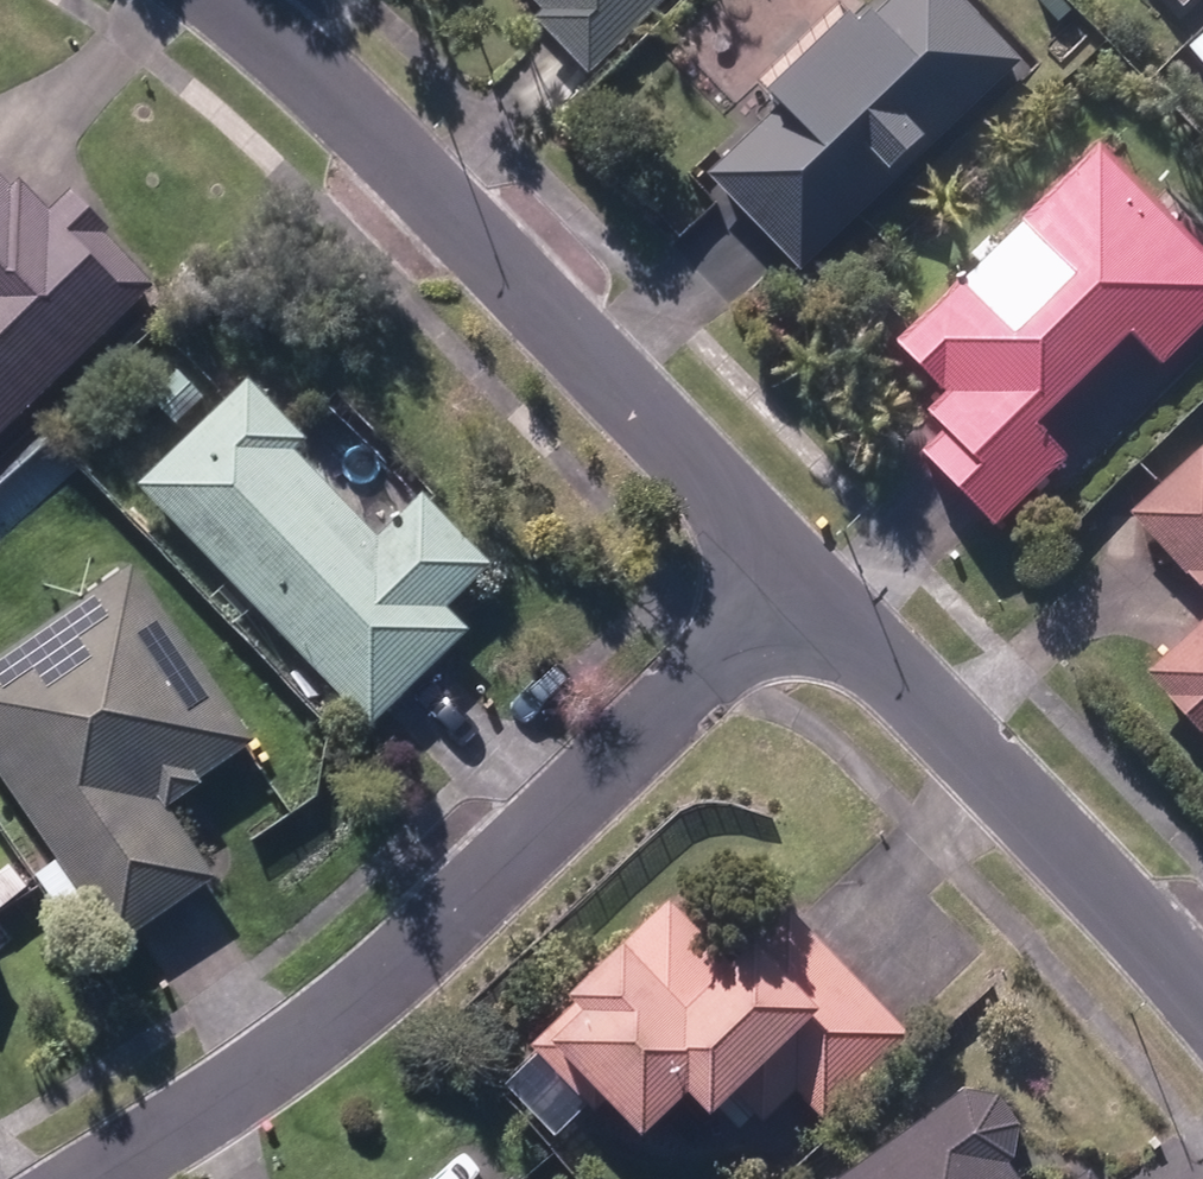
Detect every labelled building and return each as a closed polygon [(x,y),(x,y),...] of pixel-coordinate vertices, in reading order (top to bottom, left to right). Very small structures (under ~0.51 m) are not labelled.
[(590,78),(671,0),(524,0),(544,21),(540,26),(590,78)] [(801,277),(1022,68),(957,0),(892,0),(855,35),(848,26),(763,106),(777,120),(711,182),(801,277)] [(1182,16),(1199,0),(1167,0),(1182,16)] [(993,542),(1068,467),(1037,437),(1130,344),(1161,376),(1202,333),(1202,259),(1100,155),(899,354),(947,402),(926,425),(942,441),(918,465),(993,542)] [(153,285),(102,233),(109,226),(70,189),(50,210),(19,177),(12,186),(0,174),(0,438),(153,285)] [(148,397),(179,428),(208,398),(177,368),(148,397)] [(138,487),(371,724),(469,630),(447,606),(490,565),(422,493),(379,537),(293,449),(303,437),(247,380),(138,487)] [(1200,457),(1130,523),(1202,600),(1202,460),(1200,457)] [(116,945),(215,876),(167,805),(201,781),(200,778),(254,740),(134,564),(0,656),(0,776),(116,945)] [(236,633),(264,659),(283,640),(253,614),(236,633)] [(1202,746),(1202,629),(1144,683),(1202,746)] [(609,1097),(640,1130),(684,1086),(707,1108),(727,1089),(761,1125),(794,1092),(821,1119),(910,1034),(789,909),(756,940),(750,935),(727,959),(668,896),(622,941),(618,936),(563,988),(574,998),(528,1043),(594,1111),(609,1097)] [(1011,1166),(1017,1120),(998,1093),(967,1088),(840,1178),(1020,1178),(1011,1166)] [(1088,1171),(1076,1178),(1094,1178),(1088,1171)]
